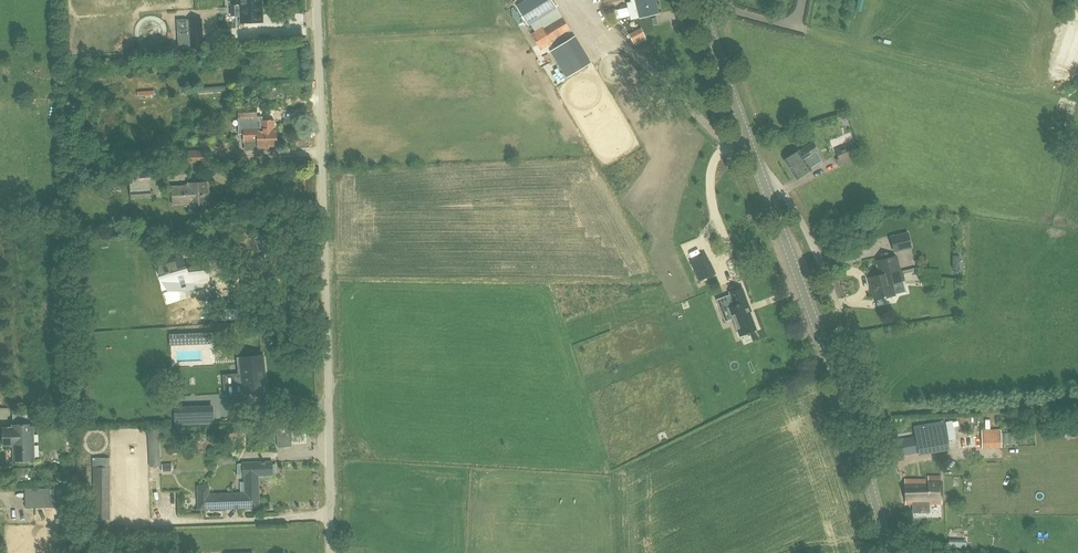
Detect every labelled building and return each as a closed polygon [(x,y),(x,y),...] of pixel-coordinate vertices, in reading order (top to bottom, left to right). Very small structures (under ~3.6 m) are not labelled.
[(232,3),(243,3),(244,21),(261,21),(261,12),(260,12),(260,0),(232,0),(232,3)] [(529,25),(531,24),(557,8),(552,0),(527,0),(517,6),(529,25)] [(659,13),(656,0),(637,0),(641,17),(659,13)] [(557,8),(531,24),(535,32),(543,27),(545,29),(563,18),(560,13),(557,8)] [(552,40),(570,29),(563,17),(563,18),(545,29),(543,27),(535,32),(531,34),(541,50),(553,42),(552,40)] [(190,48),(204,48),(202,18),(189,19),(190,48)] [(625,28),(618,22),(614,26),(621,33),(625,28)] [(634,44),(646,37),(641,28),(629,34),(634,44)] [(567,77),(586,66),(570,39),(551,51),(567,77)] [(257,106),(239,106),(239,123),(257,122),(257,117),(257,106)] [(257,122),(239,123),(239,128),(240,128),(240,133),(252,133),(252,135),(259,135),(259,137),(266,137),(266,131),(275,131),(275,120),(262,121),(262,117),(257,117),(257,122)] [(239,128),(239,134),(244,134),(244,142),(245,142),(246,150),(259,150),(259,148),(269,148),(269,145),(277,145),(276,131),(275,131),(266,131),(266,137),(259,137),(259,135),(252,135),(252,133),(240,133),(240,128),(239,128)] [(850,156),(858,153),(854,143),(836,150),(839,159),(840,160),(850,156)] [(819,151),(814,144),(808,148),(807,147),(800,151),(799,151),(785,160),(797,179),(811,169),(805,160),(819,151)] [(202,169),(202,165),(208,164),(208,149),(189,150),(189,165),(190,165),(190,169),(202,169)] [(131,198),(151,197),(150,180),(130,181),(131,198)] [(209,204),(207,181),(189,183),(189,185),(172,186),(173,204),(190,203),(190,205),(209,204)] [(895,251),(912,247),(908,233),(891,237),(895,251)] [(700,280),(714,273),(705,254),(691,261),(700,280)] [(189,291),(210,284),(209,276),(209,275),(209,261),(198,261),(198,266),(195,266),(187,269),(183,256),(161,263),(165,275),(170,289),(175,287),(187,283),(189,291)] [(900,271),(896,256),(878,261),(878,262),(877,264),(878,269),(880,270),(881,274),(870,277),(876,300),(894,295),(891,283),(905,280),(902,271),(900,271)] [(940,286),(940,274),(923,273),(922,285),(940,286)] [(757,329),(748,306),(749,305),(742,287),(730,292),(731,294),(717,299),(720,307),(723,306),(723,307),(726,306),(725,305),(729,304),(731,307),(729,308),(740,335),(747,333),(747,334),(750,333),(750,332),(757,329)] [(784,316),(782,309),(779,310),(777,304),(761,308),(765,321),(784,316)] [(188,344),(188,334),(170,335),(171,345),(188,344)] [(242,375),(226,377),(228,394),(247,392),(265,390),(263,371),(265,370),(263,355),(240,357),(242,375)] [(199,424),(198,406),(174,406),(175,425),(199,424)] [(900,455),(919,452),(918,449),(949,443),(945,421),(914,427),(916,437),(898,440),(900,455)] [(33,459),(32,424),(13,425),(13,428),(3,428),(3,445),(15,444),(16,460),(33,459)] [(276,426),(269,427),(270,435),(277,434),(279,447),(292,446),(289,425),(276,426)] [(1077,426),(1064,429),(1065,438),(1077,435),(1077,430),(1077,426)] [(175,428),(163,429),(164,437),(176,437),(175,428)] [(159,438),(158,429),(148,429),(150,466),(161,466),(160,438),(159,438)] [(1006,429),(988,429),(988,448),(1007,447),(1006,429)] [(266,462),(243,462),(243,475),(246,475),(246,493),(210,494),(209,485),(198,485),(199,509),(212,508),(212,510),(219,510),(219,508),(259,507),(258,475),(273,474),(273,462),(266,462)] [(110,518),(110,467),(93,467),(93,518),(110,518)] [(906,504),(942,504),(942,475),(929,475),(929,479),(905,479),(906,504)] [(50,507),(50,488),(26,489),(26,507),(50,507)]
